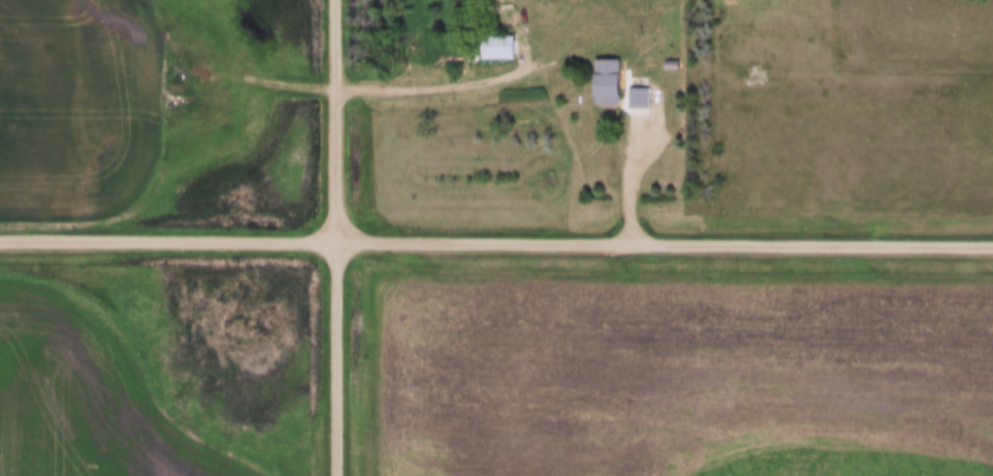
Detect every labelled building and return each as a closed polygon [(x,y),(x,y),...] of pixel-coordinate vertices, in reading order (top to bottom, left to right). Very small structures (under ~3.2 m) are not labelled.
[(478,61),(516,61),(516,38),(478,38),(478,61)] [(590,104),(619,104),(619,61),(590,61),(590,104)] [(628,89),(628,108),(648,108),(648,89),(628,89)]
